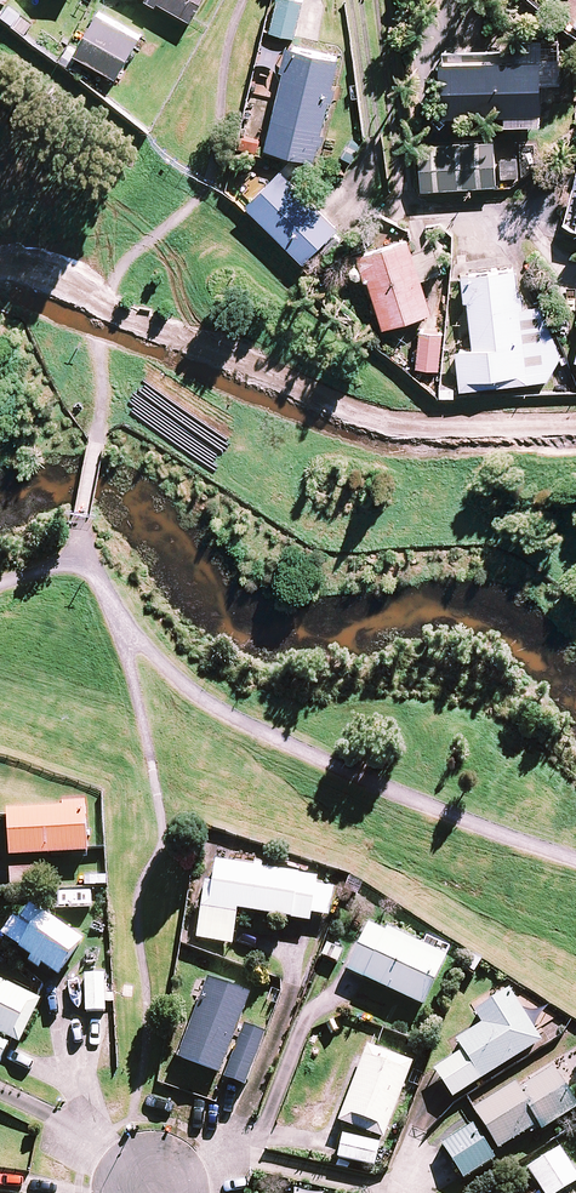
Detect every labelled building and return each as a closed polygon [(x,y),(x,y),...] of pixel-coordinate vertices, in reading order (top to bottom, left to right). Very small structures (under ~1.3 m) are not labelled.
[(149,3),(160,10),(162,6),(195,25),(210,0),(150,0),(149,3)] [(303,0),(277,0),(270,31),(295,37),(303,0)] [(121,83),(145,42),(103,17),(79,58),(121,83)] [(336,91),(343,63),(290,51),(284,75),(288,76),(270,153),(319,165),(332,108),(337,109),(340,92),(336,91)] [(546,126),(544,62),(443,64),(445,118),(508,116),(508,127),(546,126)] [(425,195),(501,190),(498,144),(422,149),(423,155),(425,195)] [(285,175),(250,210),(308,267),(343,231),(285,175)] [(567,229),(575,231),(575,197),(567,229)] [(417,256),(413,243),(360,259),(368,283),(372,282),(388,331),(436,316),(426,283),(417,256)] [(438,250),(417,256),(426,283),(446,276),(438,250)] [(460,354),(465,393),(553,383),(566,358),(545,309),(524,312),(520,272),(465,278),(468,306),(472,305),(477,352),(460,354)] [(424,335),(421,371),(444,373),(447,337),(424,335)] [(5,819),(7,860),(85,855),(85,851),(82,806),(60,807),(60,810),(4,814),(5,819)] [(234,914),(308,925),(309,917),(314,887),(315,881),(213,865),(210,887),(202,886),(194,941),(229,946),(234,914)] [(7,871),(8,888),(43,886),(42,869),(7,871)] [(332,890),(314,887),(309,917),(327,920),(332,890)] [(39,968),(55,980),(81,944),(43,917),(17,952),(29,961),(26,965),(36,972),(39,968)] [(366,928),(344,974),(419,1009),(443,960),(384,932),(382,935),(366,928)] [(320,958),(336,964),(341,953),(325,946),(320,958)] [(306,989),(318,994),(323,980),(311,975),(306,989)] [(83,977),(84,1015),(104,1014),(103,977),(83,977)] [(247,998),(205,982),(176,1057),(175,1060),(217,1076),(236,1028),(247,998)] [(18,1047),(39,1004),(0,985),(0,1039),(18,1047)] [(478,1083),(540,1044),(507,992),(471,1014),(479,1027),(453,1043),(459,1053),(478,1083)] [(263,1036),(241,1028),(240,1030),(221,1081),(242,1089),(263,1036)] [(410,1065),(365,1048),(335,1125),(381,1142),(410,1065)] [(450,1101),(478,1083),(459,1053),(431,1071),(450,1101)] [(513,1087),(471,1112),(496,1152),(536,1128),(539,1133),(575,1111),(550,1071),(516,1092),(513,1087)] [(461,1182),(493,1162),(472,1127),(439,1147),(461,1182)] [(340,1137),(335,1160),(372,1169),(378,1146),(340,1137)] [(575,1183),(575,1180),(557,1150),(526,1170),(540,1192),(560,1192),(575,1183)]
